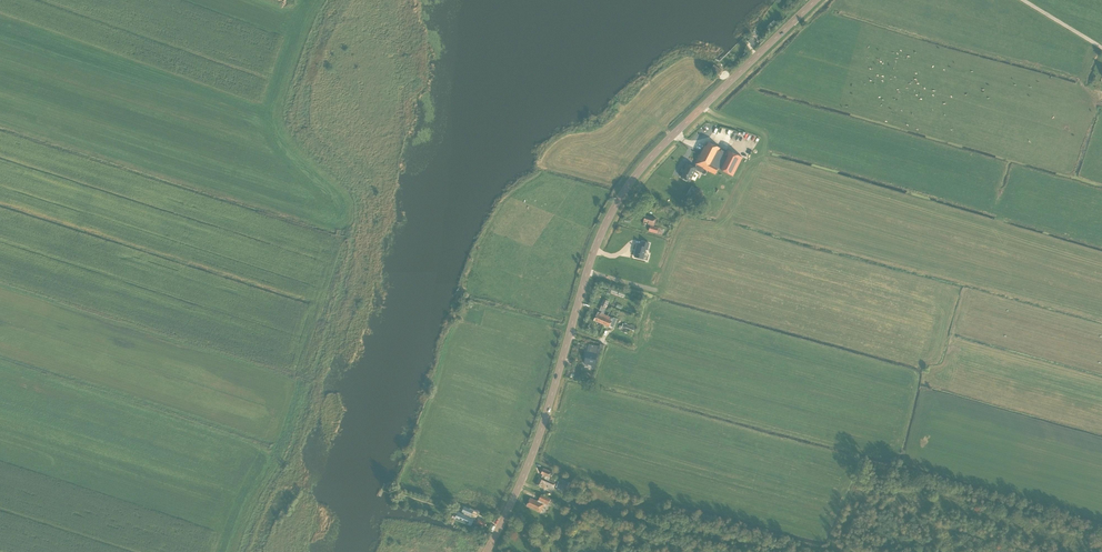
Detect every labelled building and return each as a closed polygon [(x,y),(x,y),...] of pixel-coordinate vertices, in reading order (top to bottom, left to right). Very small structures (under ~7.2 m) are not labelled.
[(769,26),(775,19),(773,17),(766,24),(769,26)] [(748,41),(753,45),(753,44),(756,47),(758,45),(755,42),(751,38),(748,41)] [(722,70),(715,65),(710,70),(718,76),(722,70)] [(687,164),(681,177),(690,182),(696,170),(701,173),(703,168),(715,174),(718,169),(733,176),(742,158),(728,150),(726,153),(721,150),(721,149),(708,142),(706,146),(705,146),(695,164),(696,165),(695,168),(687,164)] [(686,196),(697,202),(703,192),(692,186),(686,196)] [(654,226),(656,219),(646,216),(644,221),(649,223),(648,224),(651,225),(649,231),(663,235),(665,229),(654,226)] [(647,255),(645,255),(646,249),(648,250),(649,243),(642,241),(641,246),(637,245),(636,250),(636,251),(635,257),(643,259),(645,260),(647,255)] [(609,301),(604,299),(601,305),(602,305),(600,310),(604,312),(606,307),(609,301)] [(605,318),(607,316),(598,312),(594,320),(603,324),(606,318),(605,318)] [(606,318),(603,324),(609,327),(610,326),(613,327),(617,319),(614,318),(613,318),(613,319),(607,316),(605,318),(606,318)] [(622,328),(633,332),(635,327),(627,324),(627,325),(623,323),(622,326),(620,325),(619,329),(621,329),(622,328)] [(595,369),(600,346),(599,346),(592,344),(590,352),(589,351),(590,344),(585,369),(586,364),(595,366),(594,369),(595,369)] [(568,359),(577,360),(577,345),(568,345),(568,359)] [(543,474),(542,478),(540,477),(536,485),(544,488),(545,484),(548,486),(548,487),(553,489),(556,483),(549,480),(550,477),(552,472),(544,468),(541,473),(543,474)] [(556,487),(566,491),(569,482),(557,477),(555,481),(558,483),(556,487)] [(550,499),(541,495),(538,501),(548,505),(550,499)] [(544,504),(530,498),(526,506),(540,512),(544,504)] [(458,511),(455,519),(471,526),(473,522),(476,523),(485,527),(487,522),(478,519),(477,518),(478,515),(477,514),(478,512),(471,509),(470,509),(464,507),(462,513),(458,511)]
